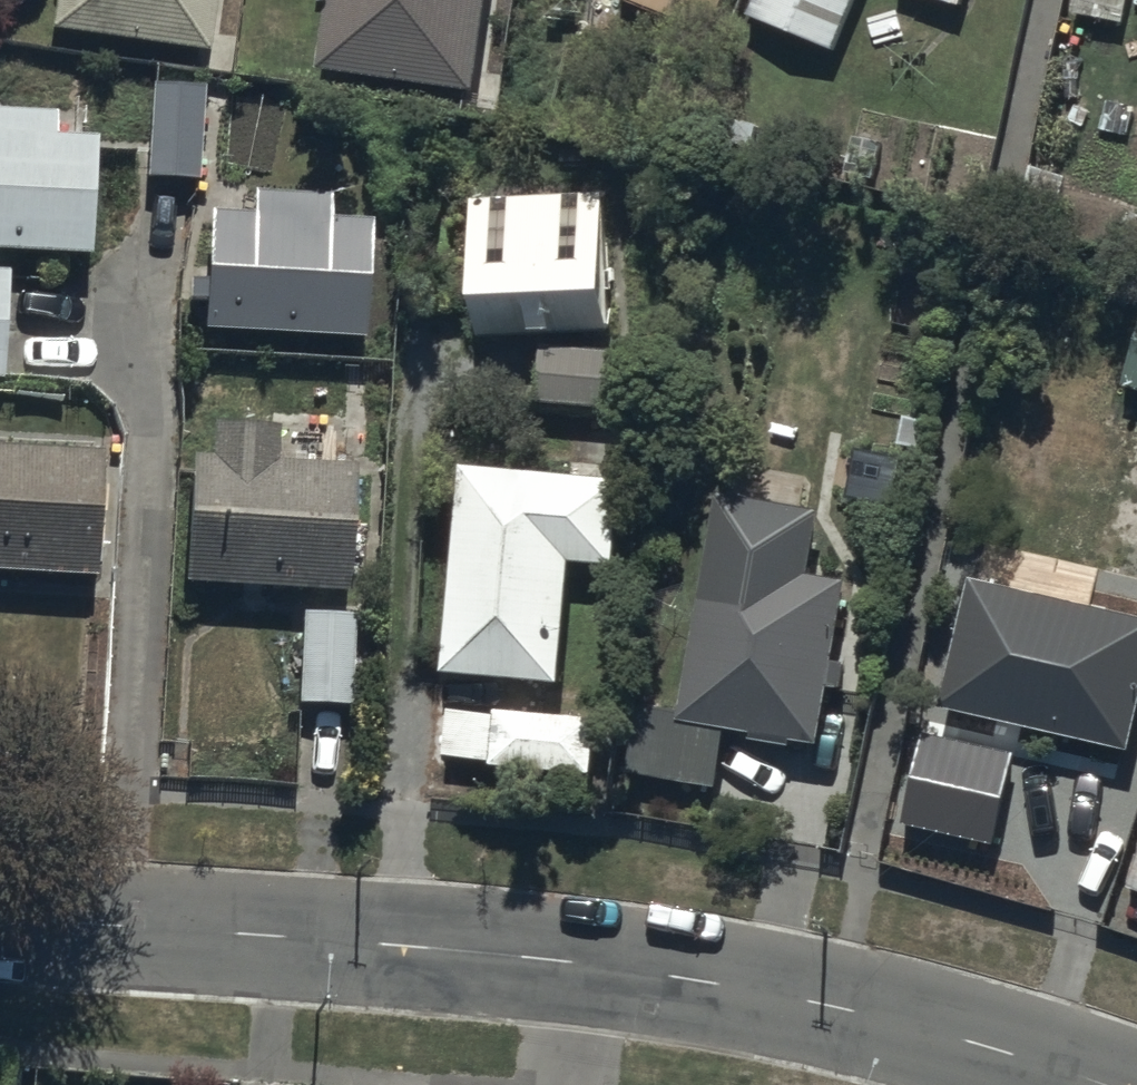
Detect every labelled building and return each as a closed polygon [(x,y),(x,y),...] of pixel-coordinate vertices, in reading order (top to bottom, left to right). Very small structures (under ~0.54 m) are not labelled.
[(52,34),(208,57),(217,0),(57,0),(52,34)] [(319,72),(475,95),(489,0),(330,0),(319,72)] [(618,6),(710,43),(728,0),(620,0),(618,6)] [(749,20),(834,53),(855,0),(756,0),(749,20)] [(1062,54),(1114,67),(1131,0),(1076,0),(1062,54)] [(204,91),(150,91),(150,184),(204,184),(204,91)] [(90,261),(96,152),(54,150),(56,118),(0,115),(0,256),(90,261)] [(215,216),(205,333),(369,347),(379,234),(337,231),(340,204),(258,197),(256,219),(215,216)] [(477,202),(477,339),(608,339),(608,202),(477,202)] [(7,384),(10,282),(0,281),(0,384),(7,384)] [(1128,385),(1136,387),(1136,348),(1128,385)] [(656,352),(533,352),(533,408),(656,408),(656,352)] [(198,463),(186,585),(348,601),(360,482),(278,473),(282,440),(213,433),(210,464),(198,463)] [(99,581),(107,464),(0,456),(0,574),(99,581)] [(622,487),(460,473),(443,681),(561,691),(571,571),(615,575),(622,487)] [(710,508),(682,715),(641,709),(630,786),(715,799),(726,733),(822,747),(829,698),(838,700),(842,674),(833,672),(844,594),(812,589),(822,524),(710,508)] [(1136,691),(1136,624),(972,582),(939,710),(1120,757),(1136,691)] [(361,613),(300,609),(294,711),(355,715),(361,613)] [(594,720),(449,714),(446,769),(592,776),(594,720)] [(1123,894),(1136,898),(1136,852),(1123,894)]
